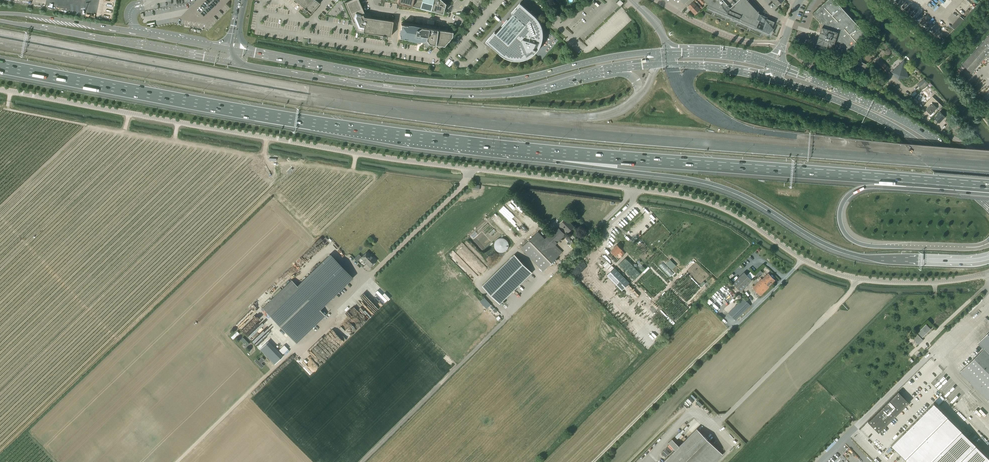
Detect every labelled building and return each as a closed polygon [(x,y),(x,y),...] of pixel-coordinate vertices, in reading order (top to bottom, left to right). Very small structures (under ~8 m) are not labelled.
[(302,5),(304,8),(302,10),(304,11),(306,11),(306,9),(311,13),(319,3),(316,0),(296,0),(302,5)] [(369,18),(369,15),(367,13),(365,14),(359,0),(351,0),(345,3),(357,32),(382,35),(382,38),(384,38),(385,37),(385,36),(391,36),(393,21),(369,18)] [(443,14),(445,3),(442,0),(397,0),(397,2),(443,14)] [(699,4),(696,0),(695,0),(688,6),(692,10),(699,4)] [(709,4),(708,5),(707,6),(769,33),(774,22),(767,19),(768,18),(761,14),(759,12),(747,0),(705,0),(709,4)] [(849,52),(850,54),(869,37),(834,0),(828,0),(813,14),(823,24),(815,48),(843,57),(849,52)] [(486,41),(501,54),(503,56),(505,57),(507,58),(509,59),(511,60),(513,60),(515,60),(517,60),(520,60),(522,60),(524,60),(526,59),(528,58),(530,57),(532,56),(534,54),(535,53),(537,51),(538,50),(540,48),(541,46),(541,44),(542,42),(543,40),(543,37),(543,35),(543,33),(543,31),(542,29),(542,27),(541,24),(540,22),(539,21),(537,19),(536,17),(534,16),(520,3),(511,13),(513,14),(508,21),(507,20),(507,21),(502,27),(501,26),(502,27),(497,33),(495,32),(486,41)] [(702,7),(699,4),(692,10),(695,14),(702,7)] [(420,40),(421,40),(427,48),(425,49),(426,49),(430,44),(444,46),(452,37),(453,32),(430,29),(429,27),(401,23),(399,38),(417,40),(418,40),(419,40),(420,40)] [(863,70),(866,71),(867,69),(869,70),(871,67),(860,61),(859,65),(864,68),(864,70),(863,70)] [(881,61),(877,65),(884,72),(888,68),(881,61)] [(906,67),(901,62),(891,72),(898,80),(908,77),(906,67)] [(928,83),(924,79),(917,85),(922,90),(928,83)] [(940,104),(940,105),(936,101),(933,104),(932,102),(925,109),(931,114),(936,109),(938,111),(943,106),(940,104)] [(942,110),(934,118),(939,123),(945,117),(947,119),(951,115),(946,110),(946,111),(945,111),(944,112),(942,110)] [(574,226),(566,218),(560,224),(560,225),(558,227),(557,226),(545,238),(519,212),(500,230),(541,273),(562,252),(555,245),(566,235),(565,234),(568,232),(574,226)] [(568,237),(566,239),(573,247),(575,245),(568,237)] [(622,250),(617,245),(611,251),(616,256),(619,253),(622,257),(625,254),(622,250)] [(360,258),(370,267),(377,260),(368,250),(360,258)] [(292,280),(262,308),(296,343),(325,316),(320,310),(352,278),(330,254),(297,286),(292,280)] [(482,286),(500,304),(532,272),(515,255),(482,286)] [(607,275),(622,291),(630,283),(615,268),(607,275)] [(733,283),(741,291),(752,280),(744,272),(733,283)] [(761,279),(753,288),(760,296),(769,287),(769,286),(775,280),(768,273),(762,279),(761,279)] [(484,297),(480,301),(486,308),(491,304),(484,297)] [(728,313),(736,321),(751,306),(743,298),(728,313)] [(255,316),(243,328),(246,330),(244,332),(252,339),(250,341),(255,344),(269,329),(255,316)] [(923,338),(931,329),(926,324),(918,333),(923,338)] [(233,339),(239,334),(237,331),(231,337),(233,339)] [(978,343),(984,349),(988,354),(988,332),(978,343)] [(912,338),(919,345),(923,340),(917,334),(912,338)] [(246,346),(249,343),(243,337),(240,339),(246,346)] [(284,344),(279,349),(285,355),(290,351),(284,344)] [(959,373),(988,402),(988,401),(988,402),(988,354),(983,349),(959,373)] [(261,368),(264,366),(262,363),(261,363),(265,360),(262,357),(259,361),(257,359),(254,361),(261,368)] [(898,391),(868,422),(879,433),(909,402),(898,391)] [(891,445),(908,461),(988,461),(988,458),(934,403),(891,445)] [(722,454),(696,428),(679,446),(672,439),(668,443),(675,450),(663,461),(714,461),(722,454)]
